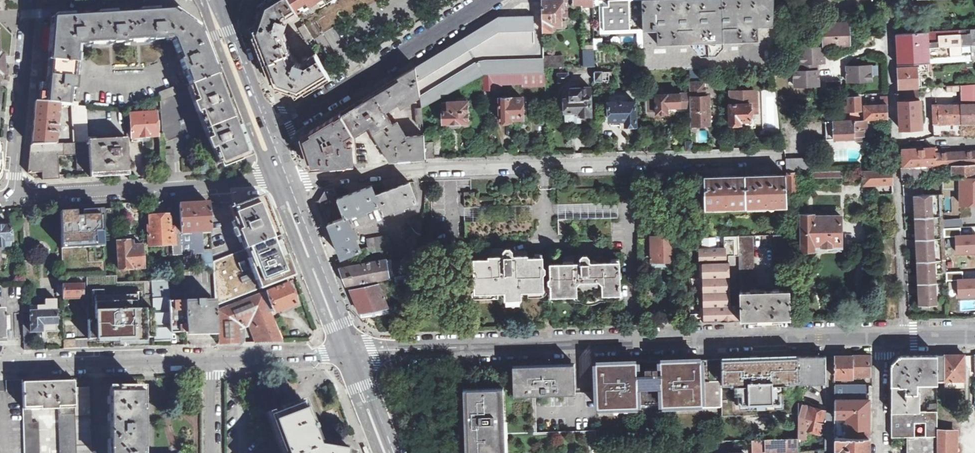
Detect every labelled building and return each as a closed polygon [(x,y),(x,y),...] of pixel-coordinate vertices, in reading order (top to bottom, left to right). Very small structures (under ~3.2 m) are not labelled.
[(291,0),(266,0),(263,2),(253,30),(259,43),(266,62),(278,58),(277,55),(289,51),(281,34),(287,21),(285,17),(293,12),(295,14),(298,12),(291,0)] [(298,12),(321,0),(291,0),(298,12)] [(303,19),(305,23),(313,36),(322,30),(376,0),(333,0),(303,19)] [(542,2),(543,15),(543,30),(545,30),(552,30),(552,29),(551,23),(565,22),(564,15),(562,14),(562,9),(564,9),(564,0),(542,0),(542,2)] [(603,30),(643,29),(642,0),(602,0),(603,30)] [(775,0),(642,0),(643,29),(644,70),(774,66),(775,0)] [(46,84),(40,83),(39,102),(58,103),(71,104),(77,105),(77,102),(70,101),(71,90),(76,90),(78,56),(75,56),(76,46),(172,40),(189,84),(217,74),(198,26),(174,9),(152,10),(112,13),(72,15),(53,17),(51,19),(47,73),(46,84)] [(499,17),(416,67),(420,94),(422,106),(484,74),(500,73),(521,72),(545,71),(545,67),(544,56),(543,30),(543,15),(514,16),(513,16),(499,17)] [(846,32),(846,26),(849,26),(848,21),(823,22),(824,47),(840,46),(840,33),(846,32)] [(305,23),(299,27),(307,40),(308,40),(313,37),(313,36),(305,23)] [(896,33),(897,46),(898,65),(920,63),(919,70),(927,70),(926,63),(974,59),(974,29),(896,33)] [(312,46),(317,43),(314,38),(313,37),(308,40),(312,46)] [(602,49),(602,37),(594,37),(594,49),(602,49)] [(824,47),(801,48),(801,70),(795,70),(795,86),(819,85),(819,63),(825,62),(824,54),(824,47)] [(266,62),(267,65),(274,82),(275,86),(299,94),(330,76),(316,53),(305,60),(302,65),(294,61),(293,61),(289,53),(289,51),(277,55),(278,58),(266,62)] [(544,56),(545,67),(562,66),(562,55),(544,56)] [(847,65),(848,81),(871,80),(870,68),(870,64),(847,65)] [(594,65),(584,65),(584,73),(590,72),(590,78),(595,78),(595,71),(594,65)] [(424,142),(424,134),(408,136),(398,121),(393,123),(385,110),(400,101),(402,106),(420,94),(416,67),(399,77),(367,97),(340,112),(354,134),(354,135),(366,128),(369,126),(390,160),(397,159),(397,160),(426,158),(424,142)] [(917,67),(898,68),(899,88),(918,87),(918,77),(917,67)] [(545,85),(545,71),(521,72),(521,85),(545,85)] [(595,80),(613,80),(612,71),(595,71),(595,78),(595,80)] [(521,72),(500,73),(500,85),(521,85),(521,72)] [(556,72),(556,81),(568,81),(568,72),(556,72)] [(484,74),(484,80),(484,86),(484,89),(493,89),(494,85),(500,85),(500,73),(484,74)] [(217,74),(189,84),(213,148),(215,147),(216,152),(215,152),(220,165),(248,155),(217,74)] [(691,119),(697,119),(700,122),(711,121),(710,99),(707,99),(707,95),(704,94),(704,80),(690,81),(691,119)] [(827,95),(831,95),(842,94),(842,80),(826,81),(827,95)] [(646,110),(656,109),(656,113),(667,113),(667,111),(674,111),(679,111),(678,106),(680,106),(680,93),(673,93),(672,91),(669,91),(669,94),(667,94),(667,91),(662,91),(662,88),(656,88),(655,82),(645,82),(646,110)] [(964,84),(964,104),(974,104),(974,83),(964,84)] [(198,130),(183,84),(154,94),(169,139),(198,130)] [(732,87),(731,99),(729,100),(730,123),(741,123),(740,125),(742,124),(743,128),(756,127),(755,117),(755,112),(758,112),(757,90),(741,91),(741,86),(732,87)] [(569,87),(569,97),(564,97),(564,120),(573,120),(580,120),(579,114),(591,114),(590,87),(569,87)] [(919,100),(918,87),(899,88),(899,101),(919,100)] [(499,94),(499,117),(511,117),(511,120),(515,120),(520,120),(520,127),(526,127),(526,98),(521,98),(521,94),(499,94)] [(848,96),(848,99),(849,99),(850,110),(859,109),(859,104),(858,96),(848,96)] [(443,101),(443,122),(444,122),(444,127),(453,127),(453,130),(456,130),(459,130),(459,127),(467,126),(466,97),(458,97),(458,100),(443,101)] [(888,97),(881,97),(881,99),(881,105),(877,105),(877,102),(872,102),(872,105),(863,105),(864,119),(887,118),(887,105),(888,105),(888,97)] [(920,100),(919,100),(899,101),(900,129),(920,128),(920,116),(924,116),(924,109),(920,109),(920,100)] [(39,102),(34,101),(32,124),(30,145),(54,144),(55,135),(58,135),(58,132),(60,132),(61,125),(59,125),(58,122),(56,122),(58,103),(39,102)] [(608,101),(609,118),(610,118),(609,124),(619,124),(619,127),(623,127),(625,126),(625,124),(635,124),(634,101),(608,101)] [(129,175),(127,138),(88,140),(87,106),(77,105),(71,104),(74,143),(54,144),(30,145),(30,153),(28,173),(42,172),(42,180),(59,179),(59,170),(58,156),(75,154),(77,170),(90,169),(90,177),(105,177),(129,175)] [(935,104),(935,122),(933,122),(934,136),(974,135),(974,104),(964,104),(935,104)] [(422,106),(415,107),(416,123),(420,122),(420,127),(423,126),(422,106)] [(140,141),(149,140),(149,136),(158,136),(156,112),(130,114),(131,141),(140,141)] [(354,134),(340,112),(322,124),(310,131),(312,133),(303,138),(312,165),(322,164),(322,167),(347,165),(347,162),(354,162),(353,143),(349,143),(348,140),(345,141),(345,139),(354,134)] [(826,121),(826,139),(855,138),(856,140),(867,140),(867,133),(866,120),(864,120),(826,121)] [(424,142),(426,158),(434,158),(432,142),(424,142)] [(935,154),(935,148),(928,148),(908,148),(908,155),(902,155),(902,167),(942,165),(948,165),(974,163),(974,152),(935,154)] [(787,172),(796,172),(813,172),(812,157),(786,159),(787,172)] [(948,165),(948,172),(951,172),(950,167),(954,167),(955,177),(974,176),(974,163),(948,165)] [(902,167),(903,177),(903,178),(935,177),(935,171),(943,170),(942,165),(902,167)] [(892,184),(892,181),(892,172),(892,169),(862,170),(863,185),(892,184)] [(704,172),(693,172),(693,181),(704,180),(704,177),(704,172)] [(787,172),(788,190),(797,190),(796,172),(787,172)] [(705,210),(787,207),(787,192),(786,175),(769,175),(731,176),(704,177),(704,180),(705,195),(705,210)] [(960,179),(961,204),(974,204),(974,178),(960,179)] [(342,257),(361,250),(356,234),(357,234),(354,226),(353,226),(348,214),(358,210),(359,213),(367,210),(366,207),(378,203),(382,213),(395,209),(396,211),(405,208),(404,206),(417,201),(410,182),(386,191),(376,195),(372,185),(356,191),(338,198),(335,188),(331,189),(326,189),(319,200),(328,223),(328,222),(335,238),(336,241),(342,257)] [(944,216),(943,194),(917,195),(917,203),(920,203),(920,210),(921,217),(944,216)] [(245,249),(278,236),(267,207),(265,208),(263,204),(256,201),(249,203),(248,201),(239,204),(232,207),(237,219),(234,220),(237,227),(234,228),(237,237),(240,236),(245,249)] [(196,203),(180,204),(180,223),(180,228),(181,233),(201,232),(211,231),(209,203),(196,203)] [(63,278),(105,276),(103,236),(113,235),(112,208),(59,211),(63,278)] [(149,211),(150,216),(148,216),(149,221),(150,223),(147,224),(148,242),(172,241),(173,254),(182,253),(180,223),(176,224),(175,211),(172,211),(172,210),(149,211)] [(801,212),(801,245),(814,245),(814,242),(819,242),(840,242),(841,213),(815,214),(815,212),(801,212)] [(944,216),(921,217),(921,223),(921,231),(918,231),(919,239),(945,238),(944,217),(944,216)] [(423,218),(413,217),(406,220),(410,226),(405,231),(409,237),(404,242),(409,248),(403,253),(406,256),(402,260),(393,261),(395,275),(395,277),(408,274),(416,272),(418,246),(418,237),(421,238),(423,218)] [(3,247),(3,242),(11,242),(10,225),(0,226),(0,247),(3,247)] [(202,253),(201,232),(181,233),(182,253),(201,253),(202,253)] [(788,233),(773,234),(774,290),(759,291),(759,288),(756,289),(755,284),(754,284),(752,235),(738,235),(739,256),(740,305),(741,320),(767,320),(791,319),(791,286),(789,258),(788,233)] [(362,253),(391,248),(392,248),(390,235),(367,238),(368,246),(360,247),(361,250),(362,253)] [(724,236),(725,247),(701,247),(701,263),(698,263),(699,273),(701,275),(702,277),(699,278),(699,288),(702,290),(702,292),(699,292),(699,302),(702,304),(702,322),(711,321),(721,321),(741,321),(741,320),(740,305),(729,305),(726,305),(725,256),(728,256),(739,256),(738,235),(724,236)] [(293,276),(278,236),(245,249),(212,261),(213,269),(215,302),(215,306),(234,299),(255,291),(260,289),(286,279),(288,284),(291,283),(289,278),(293,276)] [(652,236),(653,266),(664,266),(676,266),(676,236),(652,236)] [(953,237),(954,252),(974,251),(974,236),(953,237)] [(946,260),(945,238),(919,239),(919,247),(922,247),(922,253),(922,261),(946,260)] [(118,241),(119,270),(145,268),(143,247),(133,247),(132,244),(129,244),(129,241),(123,241),(118,241)] [(163,257),(173,254),(172,241),(148,242),(147,250),(152,250),(152,248),(149,248),(162,247),(163,257)] [(475,292),(506,291),(506,298),(510,298),(516,298),(521,298),(521,291),(543,290),(543,257),(528,257),(528,255),(513,256),(512,250),(510,248),(507,248),(505,250),(502,248),(492,248),(489,251),(490,258),(475,259),(475,292)] [(212,252),(206,252),(207,256),(201,257),(201,270),(213,269),(212,261),(212,252)] [(583,294),(588,294),(588,295),(588,296),(588,297),(589,298),(590,299),(595,299),(597,297),(598,294),(620,293),(619,261),(589,262),(589,257),(587,255),(584,255),(581,257),(578,255),(566,255),(564,258),(564,263),(551,263),(552,295),(583,294)] [(346,285),(390,277),(390,276),(387,259),(339,268),(346,285)] [(946,273),(946,260),(922,261),(923,269),(923,275),(920,275),(921,283),(937,282),(937,273),(946,273)] [(395,277),(397,285),(409,282),(408,274),(395,277)] [(955,280),(956,295),(974,294),(974,279),(955,280)] [(176,280),(152,281),(154,337),(154,341),(171,341),(170,332),(205,332),(216,331),(215,306),(215,302),(205,302),(205,301),(177,302),(176,280)] [(146,337),(154,337),(152,281),(87,283),(89,339),(118,338),(119,342),(146,341),(146,337)] [(288,284),(262,294),(267,306),(272,304),(275,312),(278,311),(280,310),(282,313),(301,306),(292,282),(291,283),(288,284)] [(938,304),(937,282),(921,283),(921,291),(924,291),(924,299),(925,305),(938,304)] [(388,306),(379,283),(351,289),(357,304),(359,310),(360,313),(363,312),(388,307),(388,306)] [(82,284),(62,285),(63,295),(63,300),(82,298),(82,284)] [(219,311),(221,343),(239,343),(238,330),(254,324),(260,336),(254,339),(256,343),(282,342),(270,312),(273,310),(272,304),(267,306),(262,294),(257,296),(255,291),(234,299),(236,304),(219,311)] [(0,307),(0,338),(14,337),(13,313),(13,307),(0,307)] [(389,315),(391,315),(388,307),(363,312),(364,318),(380,316),(381,316),(387,315),(389,315)] [(63,324),(63,309),(29,310),(30,329),(30,333),(32,332),(47,332),(47,324),(63,324)] [(30,329),(23,329),(24,350),(33,350),(33,335),(32,335),(32,332),(30,333),(30,329)] [(892,412),(920,411),(919,392),(917,392),(917,383),(937,382),(937,379),(937,355),(936,355),(915,355),(901,355),(900,356),(897,359),(892,364),(892,412)] [(937,355),(937,379),(944,379),(945,387),(966,387),(965,372),(965,355),(944,355),(942,355),(937,355)] [(747,358),(722,359),(722,406),(722,417),(798,413),(799,404),(799,383),(799,356),(747,358)] [(826,373),(826,356),(819,356),(799,356),(799,373),(799,383),(826,382),(826,373)] [(835,373),(835,377),(852,378),(852,376),(870,376),(869,356),(850,356),(835,356),(835,373)] [(722,406),(722,359),(711,359),(701,359),(597,363),(598,407),(702,403),(702,407),(722,406)] [(514,395),(576,393),(575,385),(574,385),(573,365),(515,367),(516,387),(513,387),(514,395)] [(253,372),(246,373),(246,390),(254,389),(253,372)] [(22,392),(23,408),(31,407),(40,407),(40,410),(57,409),(57,406),(59,406),(74,406),(73,388),(73,378),(71,378),(22,380),(22,392)] [(22,380),(0,380),(0,452),(25,452),(24,445),(23,408),(22,392),(22,380)] [(834,385),(835,401),(869,401),(869,385),(834,385)] [(141,387),(110,387),(110,452),(142,452),(141,387)] [(470,452),(593,452),(592,445),(599,444),(599,430),(505,433),(500,433),(498,387),(467,388),(470,452)] [(88,388),(73,388),(74,406),(75,443),(76,452),(91,452),(89,400),(88,388)] [(389,399),(393,409),(398,407),(394,397),(389,399)] [(353,451),(320,445),(320,446),(320,445),(318,446),(316,441),(316,439),(318,439),(311,420),(302,398),(266,412),(270,423),(282,452),(352,452),(353,451)] [(835,401),(835,413),(835,437),(869,437),(869,414),(869,401),(835,401)] [(926,411),(937,411),(937,403),(929,404),(929,406),(926,407),(926,411)] [(798,437),(805,437),(805,428),(825,434),(825,450),(835,450),(835,448),(835,437),(835,413),(799,404),(798,437)] [(74,406),(59,406),(60,444),(75,443),(74,406)] [(23,408),(24,445),(38,445),(38,424),(32,424),(31,407),(23,408)] [(937,436),(937,432),(937,411),(926,411),(920,411),(892,412),(892,424),(892,437),(907,437),(909,437),(937,436)] [(957,433),(937,432),(937,436),(937,452),(957,452),(957,433)] [(937,436),(909,437),(907,437),(907,452),(937,452),(937,436)] [(869,437),(835,437),(835,448),(840,448),(840,452),(869,452),(869,437)] [(769,439),(766,439),(766,452),(799,451),(799,450),(798,438),(769,439)] [(60,444),(60,452),(76,452),(75,443),(60,444)] [(363,445),(367,452),(372,452),(368,444),(363,445)] [(25,452),(39,452),(38,445),(24,445),(25,452)]
